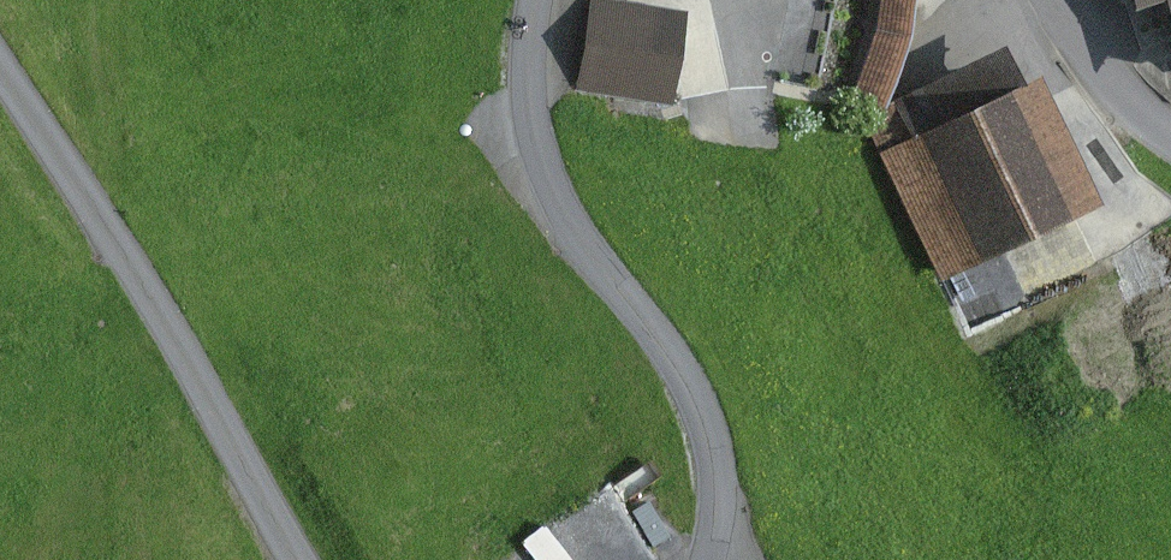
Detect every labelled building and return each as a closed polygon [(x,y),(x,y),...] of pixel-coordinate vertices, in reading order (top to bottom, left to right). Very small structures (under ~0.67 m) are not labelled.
[(681,90),(694,0),(599,0),(588,77),(681,90)] [(1170,38),(1170,0),(1157,0),(1170,38)] [(866,124),(937,283),(1065,226),(995,68),(866,124)]
